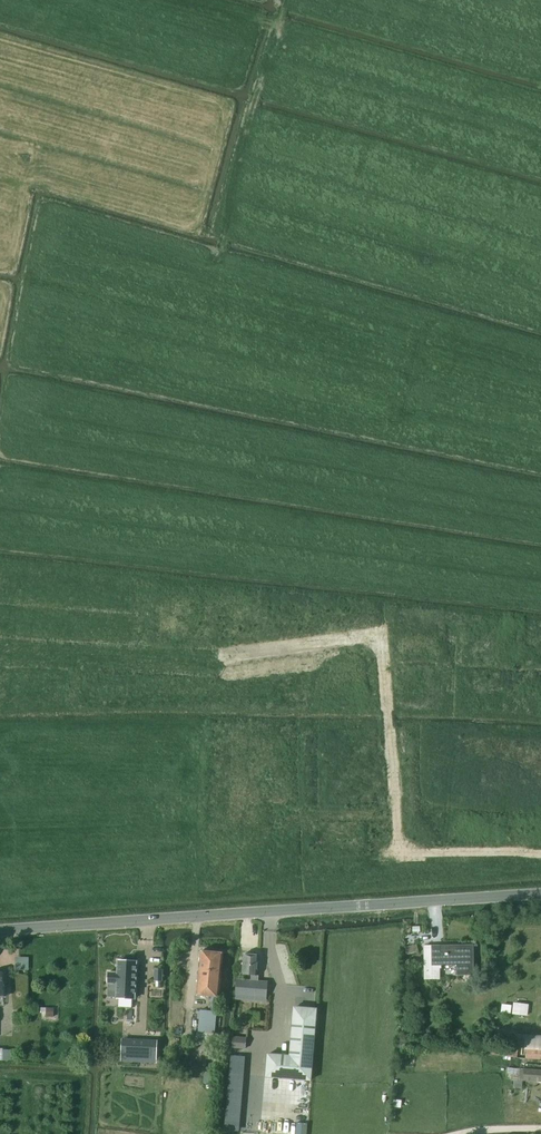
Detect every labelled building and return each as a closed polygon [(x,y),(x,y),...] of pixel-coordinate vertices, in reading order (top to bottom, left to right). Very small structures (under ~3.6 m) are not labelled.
[(442,965),(457,965),(457,975),(474,975),(474,945),(433,945),(434,968),(442,968),(442,965)] [(197,995),(219,997),(223,953),(201,950),(197,995)] [(256,982),(257,975),(259,955),(243,954),(242,974),(251,975),(251,980),(249,981),(237,980),(236,994),(266,996),(267,983),(256,982)] [(15,970),(29,970),(29,957),(15,957),(15,970)] [(109,972),(108,984),(117,984),(116,998),(135,999),(137,962),(118,961),(118,973),(109,972)] [(514,1002),(512,1014),(527,1016),(529,1004),(514,1002)] [(45,1017),(54,1016),(53,1007),(45,1008),(45,1017)] [(201,1010),(199,1032),(215,1033),(217,1012),(201,1010)] [(311,1080),(316,1021),(293,1019),(290,1056),(268,1054),(266,1077),(311,1080)] [(233,1036),(232,1048),(245,1049),(246,1037),(233,1036)] [(526,1045),(540,1046),(540,1038),(527,1037),(526,1045)] [(130,1040),(129,1060),(156,1061),(157,1041),(130,1040)] [(526,1045),(525,1059),(540,1060),(540,1046),(526,1045)] [(10,1058),(10,1049),(0,1049),(0,1058),(10,1058)] [(517,1058),(518,1052),(491,1049),(490,1054),(517,1058)] [(523,1080),(524,1064),(512,1063),(511,1080),(523,1080)] [(524,1064),(523,1080),(540,1082),(540,1065),(524,1064)]
